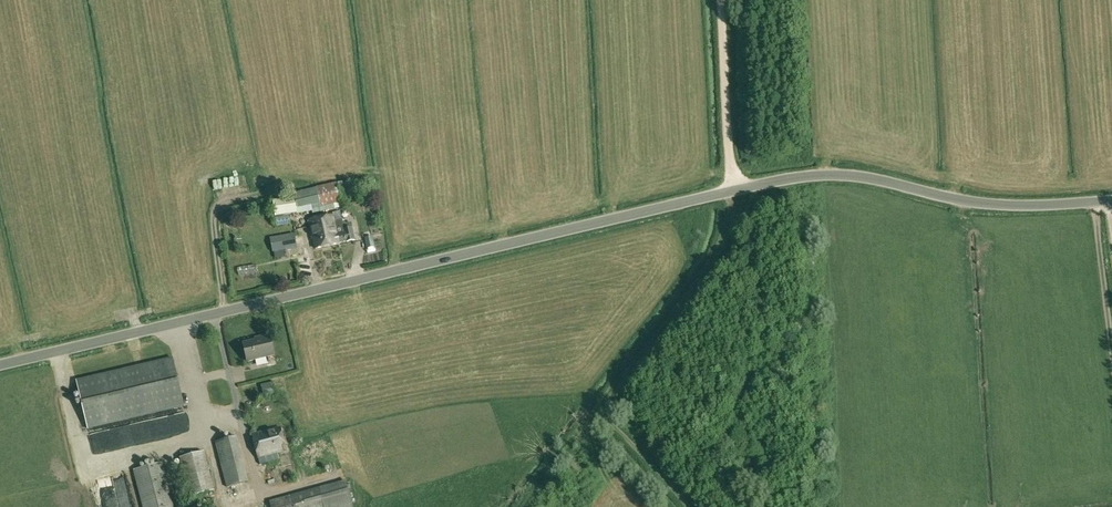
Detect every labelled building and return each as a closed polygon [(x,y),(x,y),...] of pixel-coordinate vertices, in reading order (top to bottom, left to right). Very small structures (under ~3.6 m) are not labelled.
[(312,210),(354,200),(350,180),(294,193),(298,209),(311,205),(312,210)] [(275,216),(276,218),(290,216),(297,215),(295,200),(273,203),(275,216)] [(337,230),(340,243),(346,242),(355,240),(352,227),(351,223),(343,225),(342,220),(335,221),(334,215),(309,221),(312,232),(330,228),(331,231),(337,230)] [(276,218),(277,227),(291,225),(290,216),(276,218)] [(339,243),(340,243),(337,230),(331,231),(330,228),(312,232),(315,249),(339,244),(339,243)] [(298,249),(295,234),(270,239),(273,254),(274,254),(286,252),(298,249)] [(367,249),(375,247),(372,236),(364,238),(367,249)] [(274,279),(273,263),(256,264),(255,255),(245,257),(246,265),(236,266),(238,279),(240,278),(241,284),(250,283),(250,277),(263,276),(264,280),(274,279)] [(259,337),(260,339),(243,343),(248,362),(275,356),(270,335),(259,337)] [(77,381),(88,429),(184,406),(173,358),(77,381)] [(275,385),(261,387),(262,393),(276,391),(275,385)] [(270,407),(268,398),(262,400),(264,408),(270,407)] [(157,416),(87,429),(90,448),(160,435),(157,416)] [(286,451),(280,427),(253,435),(259,458),(260,465),(279,460),(277,453),(286,451)] [(249,482),(237,437),(215,442),(227,488),(249,482)] [(215,491),(205,452),(179,458),(190,497),(215,491)] [(163,462),(134,469),(144,506),(173,506),(163,462)] [(95,474),(101,506),(112,506),(116,506),(110,471),(95,474)] [(346,480),(270,501),(271,506),(353,506),(346,480)]
